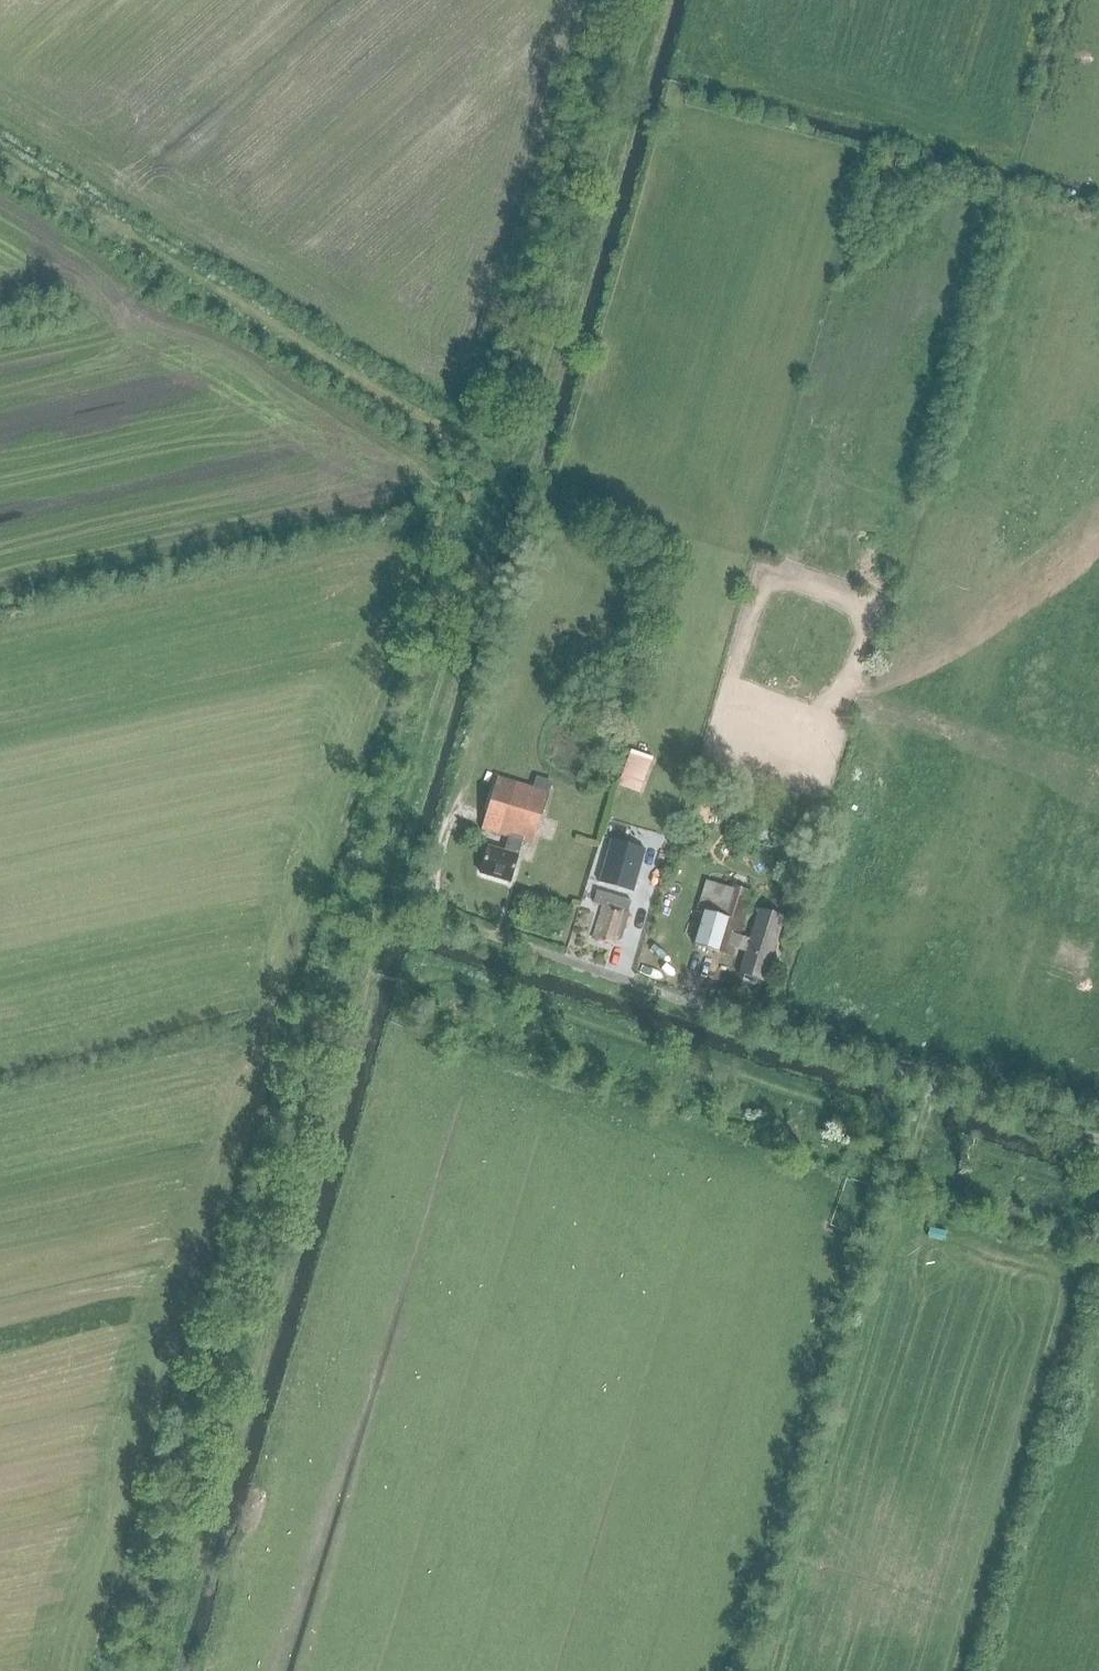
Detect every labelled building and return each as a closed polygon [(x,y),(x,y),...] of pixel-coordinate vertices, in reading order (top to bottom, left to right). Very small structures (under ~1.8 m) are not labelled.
[(489,844),(480,873),(509,882),(522,842),(532,845),(548,792),(497,776),(481,829),(507,838),(504,849),(489,844)] [(629,801),(644,802),(646,783),(630,782),(629,801)] [(610,840),(598,882),(632,892),(644,850),(610,840)] [(693,945),(727,956),(749,890),(727,883),(717,914),(705,910),(693,945)] [(602,905),(592,939),(613,946),(615,938),(620,939),(629,911),(627,911),(630,900),(596,890),(592,902),(602,905)] [(739,936),(735,948),(745,952),(739,971),(738,973),(763,981),(784,918),(759,909),(749,939),(739,936)]
